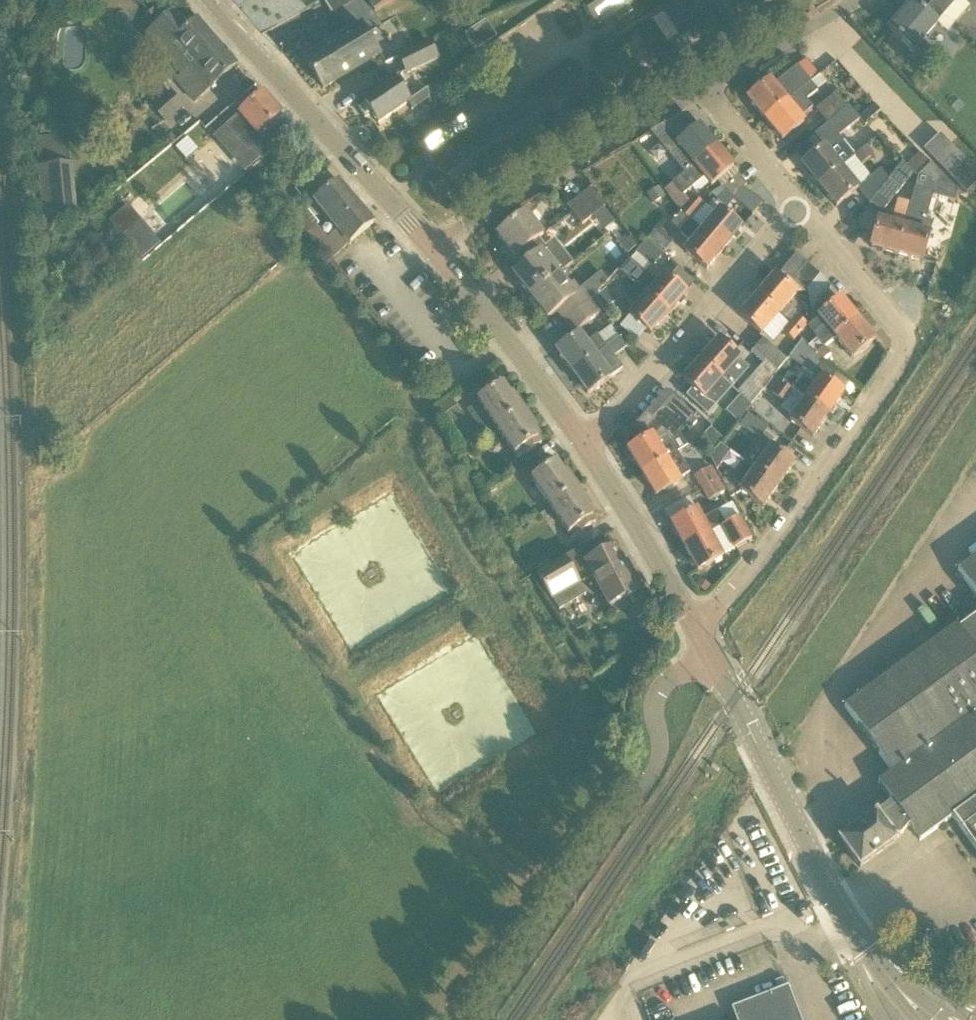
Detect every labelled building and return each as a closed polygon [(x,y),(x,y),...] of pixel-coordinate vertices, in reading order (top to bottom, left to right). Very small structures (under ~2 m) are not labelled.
[(376,12),(397,0),(369,0),(376,12)] [(597,27),(615,15),(619,22),(633,13),(628,6),(637,0),(578,0),(597,27)] [(702,0),(679,0),(671,6),(695,40),(719,24),(702,0)] [(924,13),(913,4),(889,31),(904,44),(913,52),(938,23),(948,33),(970,8),(962,0),(935,0),(924,13)] [(198,20),(188,29),(172,11),(146,33),(162,52),(182,76),(177,81),(195,102),(237,65),(198,20)] [(102,45),(110,37),(92,17),(84,25),(102,45)] [(305,61),(323,90),(391,49),(395,56),(411,46),(405,35),(402,37),(392,19),(368,34),(363,26),(305,61)] [(485,21),(465,35),(476,51),(496,37),(485,21)] [(399,58),(407,72),(435,58),(428,44),(399,58)] [(748,100),(766,121),(811,84),(810,83),(818,77),(805,60),(773,86),(770,82),(748,100)] [(593,97),(583,82),(569,62),(524,92),(531,102),(474,142),(453,112),(414,139),(437,171),(425,179),(441,201),(452,193),(458,202),(599,106),(599,105),(609,98),(603,90),(593,97)] [(400,91),(407,87),(398,75),(392,79),(367,96),(369,100),(364,103),(365,104),(358,109),(365,119),(372,115),(379,124),(407,104),(412,111),(429,99),(428,90),(408,104),(400,91)] [(805,100),(807,99),(816,91),(811,84),(766,121),(782,141),(804,123),(800,119),(812,109),(805,100)] [(36,90),(23,92),(25,107),(38,105),(36,90)] [(164,123),(184,107),(171,92),(152,108),(164,123)] [(828,124),(848,108),(836,94),(817,110),(828,124)] [(268,136),(263,140),(259,135),(282,115),(264,95),(226,128),(249,153),(253,150),(262,162),(278,148),(268,136)] [(880,112),(874,105),(861,117),(866,123),(880,112)] [(849,108),(848,109),(848,108),(828,124),(829,125),(818,134),(827,146),(802,166),(819,187),(841,169),(855,157),(839,138),(861,120),(849,108)] [(686,174),(716,148),(699,128),(678,145),(669,134),(647,152),(657,164),(670,154),(686,174)] [(925,150),(967,194),(975,185),(975,171),(941,135),(925,150)] [(683,196),(705,179),(712,187),(733,169),(716,148),(686,174),(686,175),(665,190),(681,211),(688,203),(683,196)] [(874,156),(866,148),(855,157),(862,166),(874,156)] [(882,214),(902,189),(913,175),(902,162),(889,179),(889,180),(872,200),(869,204),(882,214)] [(904,228),(896,255),(923,262),(933,224),(926,222),(934,194),(933,187),(943,178),(931,165),(918,179),(915,189),(904,228)] [(73,167),(38,170),(44,220),(77,211),(73,167)] [(858,190),(846,174),(841,169),(819,187),(837,208),(858,190)] [(889,180),(889,179),(881,170),(861,186),(872,200),(889,180)] [(743,188),(744,189),(747,186),(738,175),(721,189),(730,196),(734,196),(743,188)] [(318,225),(306,210),(294,219),(323,253),(324,252),(331,261),(349,245),(350,246),(351,245),(351,244),(374,225),(375,225),(376,224),(340,182),(324,195),(315,203),(337,232),(328,239),(317,227),(318,225)] [(652,206),(665,199),(659,188),(647,195),(652,206)] [(762,204),(744,189),(743,188),(734,196),(730,196),(753,216),(762,204)] [(567,207),(582,226),(605,207),(590,189),(567,207)] [(681,214),(690,222),(704,205),(695,197),(681,214)] [(130,203),(110,219),(142,258),(161,242),(130,203)] [(702,232),(724,250),(741,229),(720,211),(702,232)] [(534,244),(539,239),(543,236),(526,214),(497,237),(507,249),(502,253),(509,262),(534,244)] [(702,232),(690,222),(681,214),(671,226),(691,245),(685,253),(707,271),(724,250),(702,232)] [(896,255),(904,228),(878,221),(871,248),(896,255)] [(647,238),(663,252),(672,242),(656,228),(647,238)] [(630,238),(620,246),(628,255),(637,247),(630,238)] [(513,276),(530,298),(559,275),(573,264),(555,241),(546,248),(539,239),(534,244),(509,262),(517,272),(513,276)] [(636,255),(631,261),(645,274),(651,268),(636,255)] [(647,296),(668,315),(686,295),(665,276),(657,285),(645,274),(631,261),(620,273),(636,286),(636,287),(647,297),(647,296)] [(807,290),(820,275),(807,264),(791,282),(805,295),(807,292),(807,290)] [(565,322),(589,304),(581,293),(576,296),(559,275),(530,298),(531,299),(528,302),(536,312),(539,309),(548,320),(557,312),(565,322)] [(807,292),(811,311),(831,288),(821,276),(820,275),(807,290),(807,292)] [(796,295),(777,278),(775,277),(757,297),(779,316),(796,295)] [(53,293),(45,282),(43,284),(32,292),(40,303),(53,293)] [(626,298),(637,308),(629,317),(650,336),(668,315),(647,296),(647,297),(636,287),(626,298)] [(761,336),(779,316),(757,297),(740,317),(761,336)] [(836,339),(858,321),(841,300),(819,318),(808,328),(814,336),(817,340),(806,349),(814,358),(825,348),(824,348),(836,339)] [(589,304),(565,322),(574,334),(598,315),(589,304)] [(791,326),(800,334),(807,325),(798,317),(791,326)] [(858,321),(836,339),(853,359),(875,341),(858,321)] [(798,336),(800,334),(791,326),(785,333),(793,341),(798,336)] [(598,336),(587,345),(579,335),(557,352),(573,374),(607,348),(598,336)] [(607,348),(573,374),(588,395),(622,371),(613,358),(626,349),(619,339),(607,348)] [(787,361),(777,352),(764,340),(754,351),(766,361),(778,371),(779,372),(787,361)] [(701,362),(722,380),(740,360),(719,341),(701,362)] [(820,365),(814,358),(806,349),(801,343),(790,358),(812,376),(820,365)] [(820,365),(821,363),(831,356),(825,348),(814,358),(820,365)] [(762,365),(749,380),(761,390),(778,371),(766,361),(762,365)] [(683,382),(692,389),(685,397),(707,416),(731,389),(722,380),(701,362),(683,382)] [(802,377),(799,382),(789,375),(782,385),(791,391),(792,392),(805,402),(827,418),(844,395),(821,378),(814,388),(802,377)] [(499,382),(483,394),(485,398),(478,402),(497,430),(525,410),(515,397),(511,400),(499,382)] [(740,396),(751,405),(759,396),(746,385),(738,394),(740,396)] [(774,396),(783,402),(791,391),(782,385),(774,396)] [(628,452),(642,475),(678,454),(677,452),(676,453),(669,442),(671,441),(673,442),(686,427),(690,430),(697,423),(693,419),(694,418),(672,399),(652,422),(648,417),(637,429),(648,440),(628,452)] [(805,402),(793,418),(790,422),(813,439),(827,418),(805,402)] [(525,410),(497,430),(515,456),(522,451),(525,456),(542,444),(530,427),(535,425),(525,410)] [(747,432),(755,420),(748,414),(739,427),(747,432)] [(720,445),(724,440),(710,429),(700,440),(711,458),(720,445)] [(771,448),(768,452),(755,443),(743,461),(746,463),(746,464),(755,471),(778,488),(794,465),(771,448)] [(722,447),(720,445),(711,458),(717,471),(730,452),(722,447)] [(680,483),(679,481),(690,474),(678,454),(642,475),(656,498),(680,483)] [(551,508),(579,489),(569,475),(565,478),(553,461),(537,472),(540,476),(533,481),(551,508)] [(778,488),(755,471),(746,464),(733,481),(743,488),(740,492),(763,509),(778,488)] [(702,489),(719,479),(712,467),(709,469),(696,476),(695,476),(702,489)] [(709,501),(719,495),(726,491),(719,479),(702,489),(709,501)] [(579,489),(551,508),(569,534),(576,529),(580,534),(596,523),(584,506),(588,503),(579,489)] [(710,535),(725,526),(718,512),(702,521),(697,512),(672,525),(685,549),(710,535)] [(685,549),(698,573),(723,559),(722,558),(752,541),(739,518),(725,526),(710,535),(685,549)] [(609,608),(638,593),(614,548),(586,563),(609,608)] [(958,572),(975,597),(975,558),(958,572)] [(579,584),(566,561),(539,578),(552,600),(579,584)] [(711,588),(699,580),(695,587),(707,595),(711,588)] [(959,629),(957,626),(845,707),(890,769),(975,708),(975,617),(959,629)] [(961,830),(975,819),(975,708),(890,769),(893,773),(878,783),(893,802),(876,815),(876,814),(840,841),(860,869),(896,842),(910,827),(920,841),(953,817),(961,830)] [(961,830),(975,850),(975,819),(961,830)] [(788,987),(733,1009),(737,1019),(801,1019),(788,987)]
